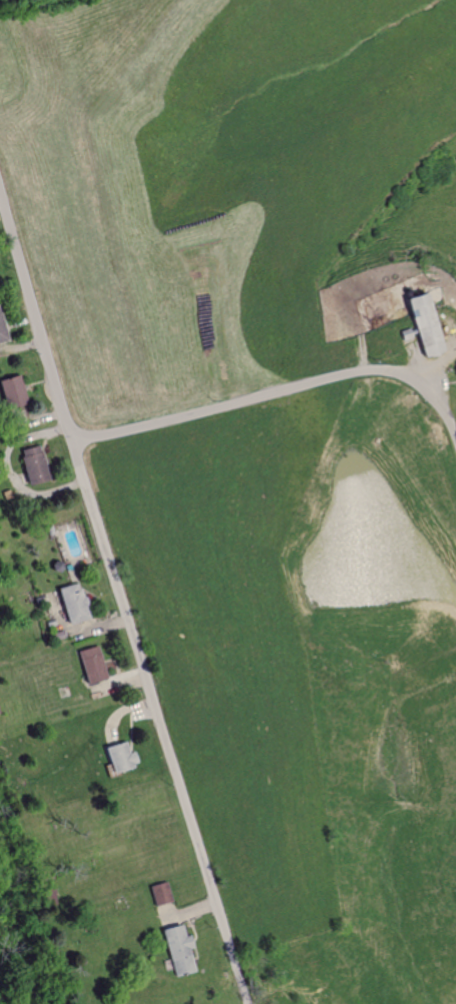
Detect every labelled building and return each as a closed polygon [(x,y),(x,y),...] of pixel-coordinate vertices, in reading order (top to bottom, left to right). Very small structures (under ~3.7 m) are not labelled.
[(398,299),(418,359),(438,352),(418,293),(398,299)] [(1,407),(23,402),(17,376),(0,379),(0,404),(1,407)] [(18,450),(24,485),(44,481),(38,447),(18,450)] [(65,624),(87,617),(76,581),(55,588),(65,624)] [(74,651),(83,683),(104,677),(94,645),(74,651)] [(101,746),(109,772),(133,765),(125,739),(101,746)] [(147,886),(153,906),(170,901),(165,881),(147,886)] [(173,977),(192,971),(186,949),(190,948),(186,934),(182,935),(178,923),(159,929),(173,977)]
